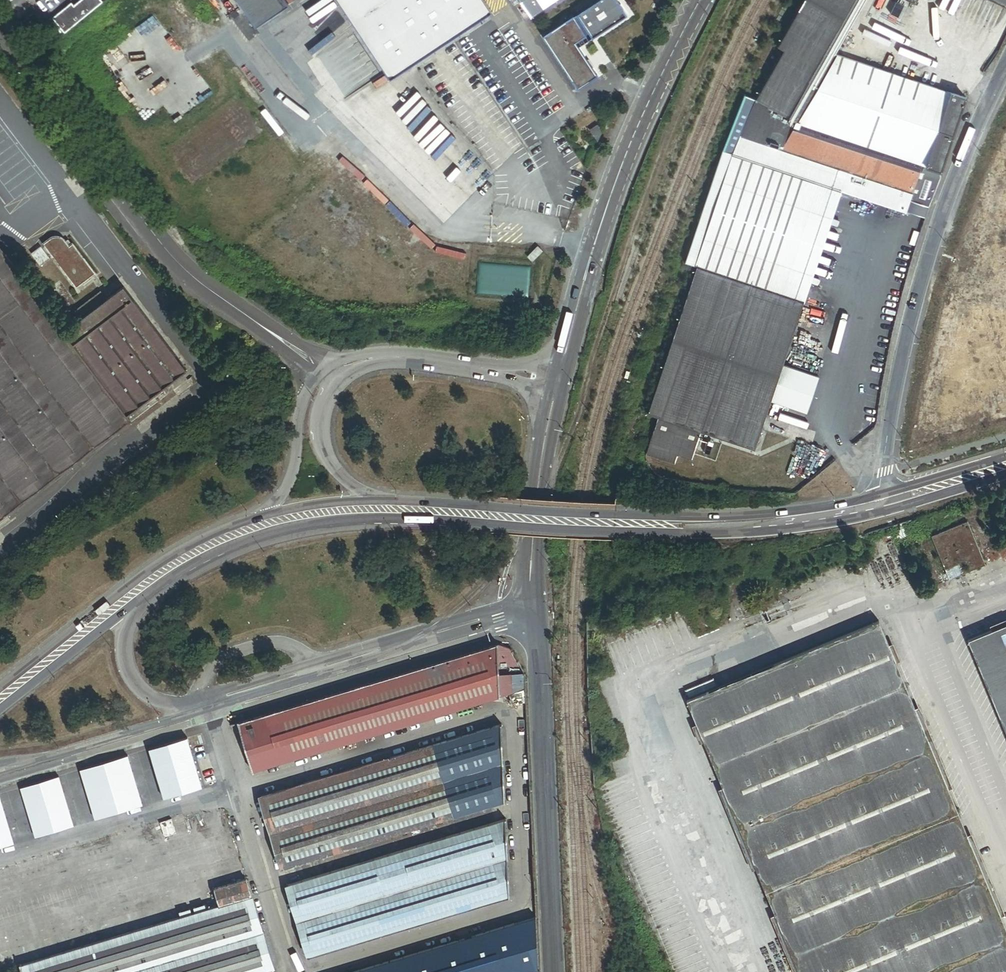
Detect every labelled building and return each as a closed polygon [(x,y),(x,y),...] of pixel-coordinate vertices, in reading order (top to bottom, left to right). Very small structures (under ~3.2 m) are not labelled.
[(65,33),(103,2),(101,0),(81,0),(74,6),(72,3),(52,19),(65,33)] [(255,26),(288,5),(285,0),(238,0),(255,26)] [(390,80),(492,13),(483,0),(337,0),(390,80)] [(530,14),(552,0),(521,0),(530,14)] [(627,11),(620,0),(588,0),(575,8),(577,11),(573,13),(586,32),(575,39),(578,43),(592,33),(593,34),(627,11)] [(779,48),(785,51),(757,100),(802,115),(813,95),(836,54),(867,0),(806,0),(779,48)] [(578,85),(597,72),(578,43),(575,39),(586,32),(573,13),(543,34),(578,85)] [(943,171),(967,97),(836,54),(813,95),(802,115),(783,150),(915,195),(924,165),(943,171)] [(802,115),(757,100),(742,137),(783,150),(802,115)] [(601,129),(597,123),(590,128),(597,139),(601,129)] [(908,213),(915,195),(783,150),(742,137),(736,155),(843,191),(908,213)] [(736,155),(724,152),(692,243),(705,248),(736,155)] [(843,191),(736,155),(705,248),(698,267),(805,303),(843,191)] [(933,190),(921,186),(919,187),(917,193),(918,194),(931,198),(933,197),(934,192),(933,190)] [(70,248),(67,244),(66,243),(66,242),(65,241),(64,240),(63,240),(63,239),(62,239),(61,239),(61,238),(60,238),(59,238),(58,238),(57,238),(56,238),(55,238),(54,239),(53,239),(52,240),(45,245),(83,295),(100,281),(74,246),(70,248)] [(531,259),(542,248),(537,244),(527,254),(531,259)] [(134,422),(130,417),(67,332),(0,245),(0,524),(134,422)] [(647,454),(660,458),(675,463),(678,455),(693,460),(702,432),(756,450),(763,430),(767,416),(772,401),(785,364),(805,303),(698,267),(649,414),(659,417),(647,454)] [(67,332),(130,417),(167,389),(189,373),(126,288),(109,300),(84,319),(67,332)] [(79,312),(84,319),(109,300),(104,293),(79,312)] [(785,364),(772,401),(809,413),(821,376),(785,364)] [(243,388),(234,376),(228,381),(237,392),(243,388)] [(804,428),(809,413),(772,401),(767,416),(780,420),(804,428)] [(780,420),(767,416),(763,430),(775,434),(780,420)] [(969,524),(933,538),(950,581),(986,566),(969,524)] [(597,629),(597,613),(587,616),(587,629),(597,629)] [(876,623),(684,702),(795,971),(1005,971),(1005,932),(876,623)] [(963,643),(1005,747),(1005,625),(963,643)] [(498,696),(495,642),(231,722),(233,729),(239,730),(251,770),(498,696)] [(496,725),(259,796),(280,867),(502,803),(496,725)] [(204,790),(189,739),(150,751),(165,802),(204,790)] [(145,807),(129,757),(83,771),(99,821),(145,807)] [(77,828),(62,777),(23,788),(38,839),(77,828)] [(1,794),(0,794),(0,850),(16,845),(1,794)] [(502,820),(286,885),(307,955),(504,895),(502,820)] [(19,965),(21,971),(252,971),(272,966),(246,879),(213,888),(218,905),(204,909),(193,912),(190,913),(178,917),(19,965)] [(191,906),(193,912),(204,909),(202,902),(191,906)] [(177,910),(178,917),(190,913),(188,907),(177,910)] [(535,919),(360,971),(526,971),(538,969),(535,919)]
